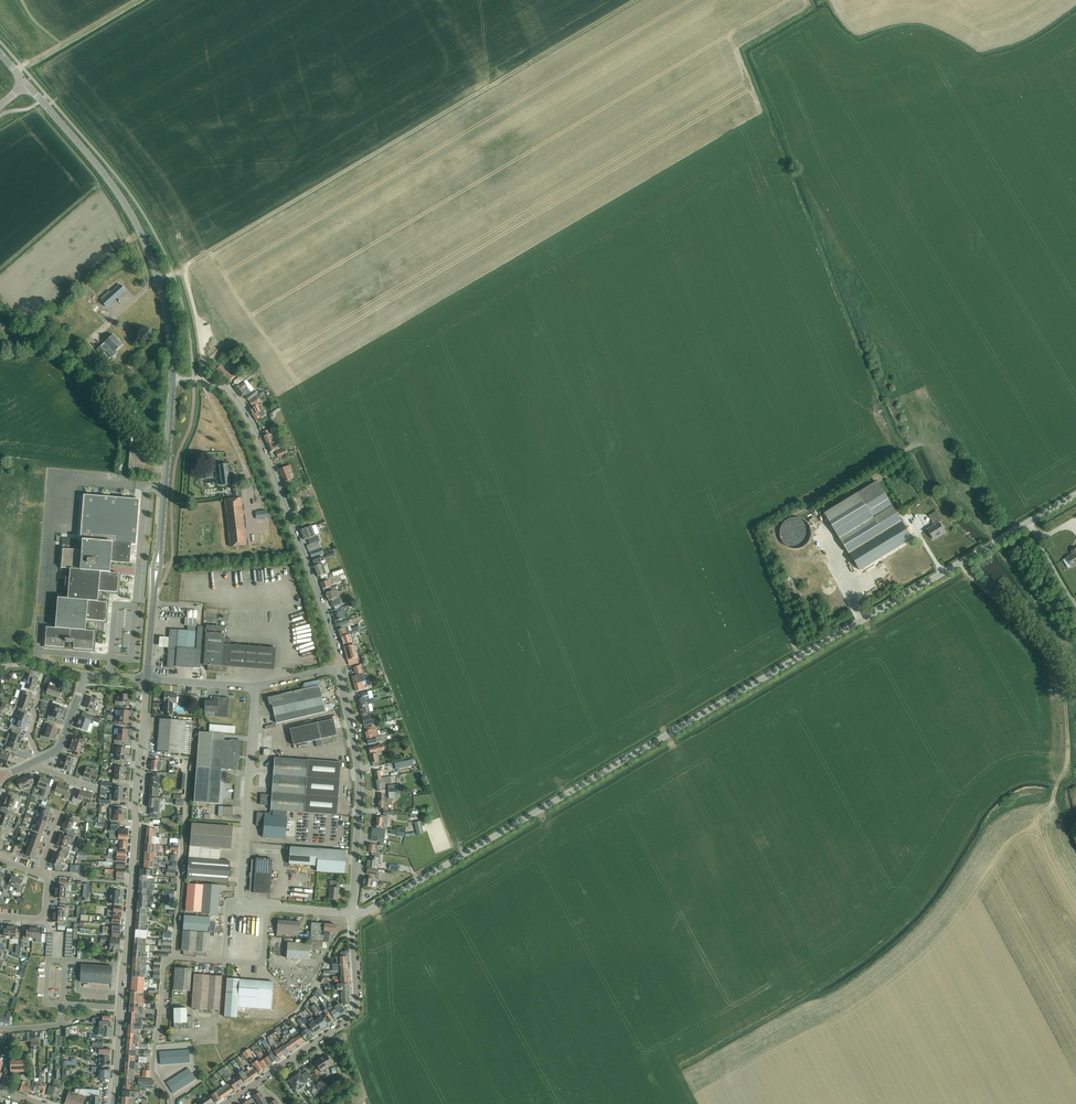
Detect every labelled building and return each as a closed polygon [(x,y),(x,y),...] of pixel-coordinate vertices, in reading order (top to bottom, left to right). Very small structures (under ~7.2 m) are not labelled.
[(107,308),(126,291),(120,284),(111,292),(109,291),(101,298),(102,300),(101,301),(107,308)] [(122,345),(113,335),(105,343),(102,345),(102,346),(98,349),(102,354),(106,350),(107,351),(110,349),(114,353),(122,345)] [(223,363),(216,369),(223,377),(224,376),(229,381),(234,376),(231,372),(230,373),(227,370),(228,369),(225,366),(229,363),(227,360),(223,363)] [(232,385),(234,387),(250,376),(248,373),(241,378),(240,377),(234,381),(235,383),(232,385)] [(242,383),(235,388),(241,397),(245,394),(246,395),(251,392),(254,390),(247,380),(244,382),(242,383)] [(254,390),(246,397),(249,400),(257,394),(254,390)] [(251,401),(254,406),(259,403),(257,400),(257,399),(256,397),(251,401)] [(262,410),(261,411),(257,406),(250,410),(256,420),(265,415),(264,414),(265,414),(262,410)] [(264,432),(263,433),(264,435),(265,435),(265,436),(264,436),(267,443),(275,440),(272,432),(276,431),(275,427),(264,432)] [(275,440),(267,443),(270,452),(282,447),(280,442),(276,444),(275,440)] [(128,470),(143,471),(145,450),(130,449),(128,470)] [(276,452),(278,457),(287,454),(285,449),(276,452)] [(228,472),(233,471),(233,467),(228,468),(227,464),(219,465),(222,486),(230,485),(228,472)] [(289,472),(292,471),(290,465),(279,469),(284,482),(292,480),(289,472)] [(882,533),(849,553),(850,553),(849,553),(850,554),(860,570),(861,570),(866,566),(912,538),(902,521),(877,481),(858,493),(882,533)] [(852,497),(825,514),(836,531),(849,553),(849,552),(882,533),(858,493),(852,497)] [(289,498),(295,512),(304,508),(298,494),(289,498)] [(63,558),(63,571),(63,568),(71,567),(72,583),(70,583),(71,597),(70,597),(70,596),(69,596),(69,599),(60,599),(60,595),(59,595),(59,610),(58,610),(58,609),(59,622),(58,622),(58,621),(57,621),(57,629),(47,628),(48,627),(47,627),(45,647),(46,647),(46,646),(63,647),(63,648),(64,640),(65,641),(65,642),(73,643),(73,641),(75,641),(74,649),(75,649),(75,648),(92,649),(91,651),(92,651),(93,632),(95,632),(86,631),(87,619),(104,621),(106,603),(98,603),(99,590),(117,592),(118,574),(110,574),(111,567),(111,561),(129,563),(130,554),(131,545),(136,545),(139,500),(84,495),(80,540),(81,540),(80,545),(79,545),(79,544),(77,544),(77,545),(76,545),(76,538),(76,540),(63,540),(63,538),(63,549),(64,549),(64,559),(63,559),(63,558)] [(225,500),(230,547),(246,545),(240,498),(225,500)] [(256,512),(257,519),(268,518),(267,511),(256,512)] [(935,525),(927,530),(933,539),(945,532),(939,522),(943,520),(937,511),(929,516),(935,525)] [(781,540),(783,544),(786,547),(789,548),(793,549),(797,549),(801,548),(805,546),(808,543),(809,539),(810,535),(810,531),(809,528),(807,524),(804,522),(801,520),(797,519),(793,519),(789,520),(785,522),(782,525),(780,528),(779,532),(779,536),(781,540)] [(309,527),(301,530),(304,540),(316,535),(312,525),(309,526),(309,527)] [(321,548),(318,542),(317,542),(315,537),(308,540),(310,545),(307,546),(309,552),(319,549),(321,548)] [(322,555),(319,549),(309,552),(312,558),(322,555)] [(1072,566),(1075,564),(1075,549),(1073,550),(1075,553),(1067,557),(1072,566)] [(322,561),(320,556),(312,559),(314,564),(322,561)] [(323,563),(315,566),(318,576),(329,572),(327,565),(324,566),(323,563)] [(324,594),(325,594),(334,590),(339,589),(338,586),(332,589),(329,580),(321,583),(324,594)] [(329,592),(325,594),(328,601),(331,600),(332,601),(330,602),(332,608),(334,607),(342,604),(339,596),(336,597),(334,592),(334,590),(329,592)] [(198,616),(198,608),(188,608),(188,616),(198,616)] [(344,609),(332,614),(335,621),(343,618),(347,616),(344,609)] [(188,631),(170,629),(167,667),(169,668),(176,668),(176,667),(194,668),(198,626),(196,626),(197,619),(185,618),(185,626),(188,626),(188,631)] [(347,618),(338,621),(340,626),(349,623),(347,618)] [(274,670),(276,648),(230,644),(231,639),(224,638),(225,627),(206,626),(203,665),(207,665),(207,671),(226,672),(226,666),(274,670)] [(341,629),(338,630),(341,637),(352,633),(353,633),(359,631),(357,627),(351,630),(351,631),(349,632),(348,627),(341,629)] [(352,633),(341,637),(344,645),(354,641),(351,635),(353,634),(353,633),(352,633)] [(168,639),(160,638),(159,648),(168,648),(168,639)] [(358,663),(354,651),(358,650),(357,645),(353,646),(353,645),(344,648),(349,666),(358,663)] [(359,665),(353,667),(355,676),(361,674),(362,674),(361,669),(359,665)] [(21,690),(24,691),(25,688),(34,691),(38,680),(32,678),(33,675),(27,673),(25,679),(21,690)] [(364,676),(362,676),(361,674),(355,676),(352,677),(354,684),(366,681),(364,676)] [(363,682),(354,684),(356,692),(368,688),(366,681),(363,682)] [(56,700),(63,703),(64,699),(60,698),(63,689),(49,685),(46,694),(57,697),(56,700)] [(272,704),(275,716),(277,723),(325,712),(319,686),(268,697),(269,705),(272,704)] [(21,690),(18,698),(30,703),(32,697),(29,696),(30,693),(24,691),(21,690)] [(177,695),(177,694),(165,693),(163,712),(167,713),(167,716),(173,716),(173,711),(172,711),(173,703),(176,703),(177,695)] [(115,705),(129,706),(130,702),(127,702),(128,695),(119,694),(118,701),(115,701),(115,705)] [(87,696),(84,707),(89,709),(88,712),(98,716),(99,711),(95,710),(98,700),(96,699),(87,696)] [(358,699),(360,706),(367,705),(374,703),(373,698),(369,699),(368,696),(358,699)] [(205,716),(228,718),(229,698),(214,697),(213,702),(205,701),(205,711),(205,716)] [(15,707),(19,708),(24,710),(25,707),(28,708),(30,703),(18,698),(15,707)] [(50,710),(53,711),(62,714),(64,708),(61,707),(62,704),(53,701),(50,710)] [(360,706),(359,706),(361,714),(369,712),(367,705),(360,706)] [(116,710),(116,716),(119,716),(129,717),(129,711),(127,711),(127,707),(117,707),(117,710),(116,710)] [(20,714),(18,720),(27,723),(30,716),(26,715),(27,711),(24,710),(19,708),(17,713),(20,714)] [(62,714),(53,711),(50,710),(47,719),(56,722),(57,719),(60,720),(62,714)] [(373,715),(377,714),(377,710),(366,713),(367,716),(362,717),(364,726),(372,724),(371,719),(374,719),(373,715)] [(80,717),(77,727),(87,731),(90,723),(93,724),(94,721),(99,723),(101,718),(83,712),(82,717),(80,717)] [(119,716),(116,716),(115,722),(113,722),(113,725),(116,725),(126,726),(126,723),(128,723),(129,717),(119,716)] [(157,752),(184,754),(190,754),(193,721),(160,719),(157,752)] [(294,745),(306,743),(321,739),(322,746),(338,742),(337,735),(333,719),(290,729),(294,745)] [(11,723),(9,728),(13,729),(21,732),(22,729),(25,730),(27,723),(18,720),(16,725),(14,724),(11,723)] [(48,725),(46,731),(55,734),(57,728),(54,727),(55,724),(46,721),(45,724),(48,725)] [(210,724),(209,732),(235,734),(236,726),(210,724)] [(115,729),(114,734),(118,734),(118,735),(127,736),(128,730),(125,729),(126,726),(116,725),(115,729)] [(366,731),(365,731),(367,739),(378,737),(376,728),(373,729),(373,726),(366,728),(366,731)] [(13,736),(11,741),(20,744),(23,736),(20,735),(21,732),(13,729),(11,735),(13,736)] [(41,735),(40,739),(49,742),(50,739),(53,740),(55,734),(46,731),(43,730),(41,736),(41,735)] [(219,804),(222,769),(237,770),(239,741),(233,741),(228,740),(228,741),(224,740),(225,734),(199,732),(194,802),(219,804)] [(118,738),(115,738),(114,744),(115,744),(123,745),(124,745),(124,741),(127,742),(127,736),(118,735),(118,738)] [(386,735),(378,737),(367,739),(368,745),(377,743),(376,742),(383,741),(383,743),(388,742),(386,735)] [(73,737),(71,743),(81,747),(82,743),(85,744),(87,738),(79,736),(78,739),(73,737)] [(20,744),(11,741),(9,746),(7,745),(5,750),(14,753),(15,749),(18,750),(20,744)] [(81,747),(71,743),(69,750),(74,751),(73,754),(80,757),(82,751),(80,750),(81,747)] [(116,754),(126,755),(126,748),(123,748),(123,745),(115,744),(115,750),(116,750),(116,754)] [(377,745),(377,746),(369,748),(370,753),(384,750),(383,744),(377,745)] [(0,755),(0,764),(0,763),(6,765),(10,753),(1,750),(0,755)] [(377,762),(381,761),(380,760),(379,760),(378,753),(370,755),(373,766),(378,765),(377,762)] [(114,764),(121,764),(122,761),(125,761),(126,755),(116,754),(116,758),(115,758),(114,764)] [(72,764),(74,759),(63,756),(59,769),(68,772),(71,763),(72,764)] [(271,810),(271,812),(287,813),(287,811),(304,812),(306,813),(337,815),(341,762),(308,760),(306,759),(275,757),(271,810)] [(152,761),(151,770),(160,771),(161,762),(160,762),(160,759),(155,759),(155,761),(152,761)] [(412,759),(394,763),(396,769),(413,765),(412,759)] [(113,763),(112,773),(115,773),(124,774),(125,767),(121,767),(121,764),(114,764),(113,763)] [(83,777),(92,780),(93,777),(96,778),(99,770),(93,768),(92,770),(86,768),(83,777)] [(374,772),(376,779),(383,778),(382,770),(374,772)] [(151,777),(150,786),(159,787),(160,784),(162,784),(163,778),(160,778),(160,776),(168,776),(168,773),(161,772),(160,773),(153,773),(153,777),(151,777)] [(112,783),(115,783),(120,783),(120,780),(124,780),(124,774),(115,773),(114,777),(113,777),(112,783)] [(31,774),(27,776),(27,775),(16,780),(20,789),(26,786),(27,788),(32,786),(31,785),(35,783),(31,774)] [(400,777),(400,775),(395,776),(385,777),(383,778),(376,779),(377,791),(383,790),(382,786),(385,786),(384,784),(396,782),(395,778),(400,777)] [(41,796),(47,798),(51,788),(47,787),(49,780),(41,777),(38,786),(44,789),(41,796)] [(115,787),(115,783),(112,783),(101,782),(100,786),(111,786),(110,790),(115,791),(114,794),(123,795),(123,787),(115,787)] [(63,799),(68,800),(71,792),(67,791),(69,787),(58,783),(55,792),(65,795),(63,799)] [(149,796),(155,796),(159,797),(159,788),(150,787),(149,796)] [(80,800),(84,801),(86,793),(80,791),(78,796),(74,795),(72,802),(79,804),(80,800)] [(86,793),(84,801),(87,802),(86,807),(93,809),(95,802),(91,801),(93,795),(86,793)] [(7,795),(5,801),(15,804),(17,801),(19,802),(21,796),(13,794),(12,797),(7,795)] [(260,805),(268,805),(268,795),(261,794),(260,805)] [(378,808),(387,808),(388,800),(386,800),(386,797),(384,797),(384,795),(379,795),(378,808)] [(148,808),(150,808),(158,808),(159,802),(160,802),(160,798),(154,798),(154,799),(149,798),(148,808)] [(5,801),(3,807),(8,808),(7,811),(14,814),(16,808),(14,808),(15,804),(5,801)] [(40,804),(37,813),(40,814),(49,817),(51,811),(47,810),(48,807),(40,804)] [(112,808),(111,808),(110,814),(124,815),(124,809),(121,809),(121,806),(112,805),(112,808)] [(222,817),(232,818),(233,807),(223,807),(222,817)] [(0,816),(0,819),(9,822),(10,819),(13,820),(14,814),(7,811),(6,815),(1,813),(0,816)] [(285,839),(287,813),(271,812),(270,816),(265,815),(265,813),(257,813),(256,826),(264,826),(263,837),(285,839)] [(35,816),(35,818),(47,822),(49,817),(40,814),(39,817),(35,816)] [(123,821),(124,815),(110,814),(110,820),(111,820),(110,824),(119,824),(120,824),(120,821),(123,821)] [(67,816),(64,822),(73,825),(75,820),(78,821),(80,818),(73,815),(72,818),(67,816)] [(376,828),(385,830),(387,830),(389,816),(381,815),(380,818),(377,817),(376,828)] [(37,822),(36,825),(45,828),(47,822),(35,818),(34,821),(37,822)] [(1,829),(8,832),(10,826),(8,825),(9,822),(0,819),(0,825),(2,826),(1,829)] [(66,833),(67,833),(74,836),(75,836),(77,833),(74,832),(75,830),(72,829),(73,825),(64,822),(62,828),(67,829),(66,833)] [(421,822),(414,824),(418,836),(424,834),(421,822)] [(110,824),(107,823),(106,830),(108,830),(108,833),(110,833),(128,834),(128,829),(119,828),(119,831),(113,830),(113,827),(119,827),(119,824),(110,824)] [(190,849),(220,851),(221,847),(231,848),(232,827),(192,824),(190,849)] [(45,828),(36,825),(35,828),(32,827),(31,830),(34,831),(43,834),(45,828)] [(147,828),(146,836),(156,837),(157,829),(152,829),(152,828),(147,828)] [(372,828),(371,835),(377,836),(376,841),(383,842),(384,838),(384,837),(385,830),(372,828)] [(3,840),(4,836),(6,837),(8,832),(1,829),(0,832),(0,839),(3,840)] [(28,834),(32,835),(31,839),(40,842),(42,836),(33,833),(29,831),(28,834)] [(60,834),(58,840),(68,843),(69,841),(72,842),(74,836),(67,833),(66,836),(60,834)] [(146,836),(145,844),(155,845),(156,843),(160,844),(160,838),(156,837),(146,836)] [(27,841),(26,843),(38,847),(40,842),(31,839),(30,842),(27,841)] [(62,848),(61,851),(68,853),(70,847),(67,846),(68,843),(58,840),(56,846),(62,848)] [(115,840),(115,844),(120,844),(119,848),(126,849),(127,841),(115,840)] [(29,847),(27,850),(36,853),(38,847),(26,843),(25,846),(29,847)] [(145,844),(145,852),(154,853),(157,853),(159,851),(159,848),(157,845),(155,845),(145,844)] [(368,852),(372,853),(379,854),(380,850),(378,849),(378,846),(369,844),(368,852)] [(289,864),(306,865),(317,866),(316,871),(344,873),(346,851),(290,847),(289,864)] [(220,851),(190,849),(189,858),(187,879),(229,883),(230,861),(220,860),(220,851)] [(36,853),(27,850),(26,853),(23,852),(22,854),(25,856),(34,859),(36,853)] [(54,852),(52,858),(62,861),(63,858),(66,859),(66,856),(67,857),(69,853),(68,853),(61,851),(60,850),(59,854),(54,852)] [(145,852),(144,860),(153,861),(156,861),(157,858),(154,857),(154,853),(145,852)] [(367,859),(366,867),(377,869),(378,862),(380,862),(380,858),(379,858),(380,854),(379,854),(372,853),(371,860),(367,859)] [(62,861),(52,858),(50,864),(55,865),(54,868),(63,871),(64,868),(62,868),(63,865),(61,864),(62,861)] [(249,891),(253,891),(253,893),(270,894),(272,859),(256,858),(256,860),(251,859),(249,891)] [(153,861),(144,860),(144,868),(154,869),(160,870),(160,866),(153,866),(153,861)] [(96,861),(96,863),(97,865),(101,865),(117,866),(116,869),(125,869),(125,863),(99,861),(99,862),(96,861)] [(125,877),(125,871),(105,869),(105,873),(114,873),(115,872),(117,872),(116,879),(124,880),(125,877)] [(11,886),(14,887),(17,878),(11,876),(10,881),(6,880),(3,887),(3,889),(9,891),(11,886)] [(364,878),(363,886),(372,887),(372,886),(376,887),(377,882),(373,881),(373,879),(372,879),(372,876),(369,876),(369,879),(364,878)] [(56,886),(55,892),(66,892),(67,880),(67,877),(60,877),(60,880),(59,880),(59,883),(62,883),(62,886),(56,886)] [(17,878),(14,887),(17,888),(16,891),(22,893),(24,886),(21,885),(23,880),(17,878)] [(188,884),(186,911),(201,912),(201,913),(212,914),(218,914),(219,900),(220,885),(203,884),(203,885),(188,884)] [(329,898),(338,899),(339,888),(330,887),(329,898)] [(109,903),(119,904),(119,900),(120,900),(120,897),(120,896),(120,891),(110,890),(109,903)] [(55,892),(55,898),(60,898),(60,901),(67,902),(68,896),(68,893),(68,892),(66,892),(55,892)] [(138,895),(137,908),(148,908),(151,909),(152,903),(154,902),(154,896),(147,896),(138,895)] [(54,910),(53,916),(64,917),(66,917),(66,914),(67,908),(60,907),(59,910),(54,910)] [(107,916),(121,917),(122,908),(114,907),(114,910),(108,910),(107,916)] [(137,914),(135,930),(147,931),(148,926),(145,926),(145,922),(146,923),(147,917),(150,917),(151,915),(148,915),(137,914)] [(64,917),(53,916),(53,922),(58,922),(58,926),(65,926),(66,920),(63,920),(64,917)] [(183,930),(215,932),(215,923),(210,923),(211,918),(184,916),(183,930)] [(277,936),(299,937),(300,922),(278,921),(277,936)] [(287,943),(286,958),(309,960),(309,953),(309,950),(321,951),(322,951),(323,948),(327,948),(327,942),(323,942),(323,941),(329,941),(329,936),(334,936),(334,933),(335,933),(336,925),(311,923),(310,944),(287,943)] [(6,936),(10,936),(10,926),(4,925),(4,931),(1,931),(0,938),(6,939),(6,936)] [(10,926),(10,936),(13,937),(13,939),(19,939),(19,932),(16,932),(17,926),(10,926)] [(29,938),(32,938),(33,927),(27,927),(26,933),(23,932),(23,940),(28,940),(29,938)] [(33,927),(32,938),(36,938),(35,942),(41,942),(43,943),(45,944),(46,934),(42,934),(39,934),(39,928),(33,927)] [(135,938),(145,939),(146,939),(147,931),(135,930),(135,938)] [(208,953),(209,933),(183,931),(181,951),(184,951),(183,955),(207,957),(207,953),(208,953)] [(119,950),(120,938),(101,937),(101,942),(106,943),(111,943),(110,950),(111,950),(111,952),(115,952),(115,950),(119,950)] [(112,966),(81,964),(80,982),(111,984),(112,966)] [(173,990),(190,991),(191,969),(175,968),(173,990)] [(191,1008),(219,1011),(221,976),(194,974),(191,1008)] [(132,976),(131,992),(143,993),(144,977),(132,976)] [(248,1011),(248,1008),(270,1009),(273,982),(227,979),(224,1017),(236,1018),(237,1012),(245,1013),(245,1011),(248,1011)] [(341,990),(341,997),(342,1003),(349,1003),(349,996),(349,990),(341,990)] [(131,992),(130,1003),(138,1003),(143,1004),(143,1003),(144,1003),(144,996),(146,996),(146,997),(154,998),(153,1004),(158,1005),(158,995),(154,994),(143,993),(131,992)] [(334,1007),(335,1008),(340,1015),(345,1011),(340,1005),(337,1002),(332,1005),(334,1007)] [(316,1003),(313,1005),(319,1014),(322,1012),(316,1003)] [(322,1003),(319,1005),(322,1008),(321,1008),(326,1015),(324,1016),(325,1017),(324,1018),(323,1019),(326,1024),(329,1022),(329,1023),(334,1019),(331,1016),(329,1013),(324,1006),(322,1003)] [(330,1012),(334,1018),(340,1015),(335,1008),(334,1007),(332,1005),(330,1007),(331,1008),(330,1009),(327,1004),(324,1006),(329,1013),(330,1012)] [(314,1018),(321,1028),(327,1024),(326,1024),(323,1019),(319,1014),(313,1005),(310,1008),(314,1014),(315,1014),(316,1016),(314,1018)] [(129,1008),(129,1018),(139,1019),(140,1013),(143,1013),(143,1008),(143,1009),(129,1008)] [(174,1009),(174,1028),(193,1028),(193,1017),(187,1017),(186,1008),(174,1009)] [(0,1019),(0,1021),(10,1024),(10,1018),(11,1014),(7,1013),(6,1017),(1,1016),(0,1019)] [(311,1034),(303,1024),(299,1018),(296,1020),(304,1030),(301,1032),(302,1033),(300,1034),(304,1039),(306,1038),(306,1039),(311,1035),(311,1034)] [(306,1022),(303,1024),(311,1034),(313,1032),(314,1033),(320,1029),(312,1018),(308,1020),(309,1022),(307,1023),(306,1022)] [(128,1025),(128,1033),(137,1034),(138,1029),(141,1029),(144,1029),(144,1030),(154,1031),(154,1027),(152,1026),(145,1026),(141,1026),(128,1025)] [(110,1027),(102,1027),(99,1027),(99,1035),(90,1035),(90,1038),(103,1040),(103,1036),(109,1037),(110,1027)] [(296,1031),(291,1034),(290,1032),(288,1034),(286,1030),(282,1032),(285,1035),(294,1048),(298,1044),(304,1041),(296,1031)] [(39,1042),(40,1042),(40,1037),(35,1037),(35,1032),(31,1032),(31,1042),(31,1050),(39,1050),(39,1042)] [(128,1033),(127,1043),(135,1043),(137,1044),(140,1044),(141,1034),(137,1034),(128,1033)] [(284,1055),(276,1043),(270,1035),(267,1037),(271,1045),(273,1045),(276,1048),(273,1049),(274,1052),(279,1058),(284,1055)] [(284,1038),(281,1040),(282,1041),(289,1051),(294,1048),(285,1035),(283,1037),(284,1038)] [(267,1056),(272,1063),(276,1060),(268,1048),(268,1046),(267,1042),(264,1040),(261,1042),(268,1052),(266,1054),(268,1056),(267,1056)] [(278,1041),(276,1043),(284,1055),(289,1051),(282,1041),(279,1043),(278,1041)] [(272,1063),(267,1056),(265,1058),(259,1049),(260,1049),(257,1044),(254,1046),(267,1066),(272,1063)] [(267,1066),(254,1046),(251,1048),(254,1052),(255,1052),(261,1061),(259,1063),(263,1069),(267,1066)] [(320,1058),(315,1062),(315,1064),(316,1066),(317,1066),(321,1072),(322,1073),(327,1070),(326,1069),(329,1066),(330,1067),(333,1064),(332,1063),(327,1055),(323,1057),(320,1058)] [(10,1059),(11,1072),(26,1072),(26,1056),(20,1056),(20,1059),(10,1059)] [(99,1056),(99,1066),(109,1066),(109,1065),(110,1065),(110,1061),(110,1056),(99,1056)] [(253,1059),(250,1061),(254,1067),(254,1066),(259,1072),(263,1069),(259,1063),(257,1060),(255,1062),(253,1059)] [(8,1066),(6,1066),(0,1084),(0,1085),(6,1087),(9,1077),(4,1075),(5,1074),(8,1066)] [(248,1070),(244,1073),(249,1080),(257,1074),(252,1067),(250,1068),(249,1066),(246,1068),(248,1070)] [(104,1078),(110,1078),(110,1070),(104,1070),(104,1067),(92,1067),(92,1072),(100,1073),(99,1078),(104,1078)] [(125,1068),(124,1078),(133,1078),(134,1079),(135,1069),(125,1068)] [(31,1072),(31,1077),(31,1084),(33,1084),(31,1091),(36,1092),(36,1091),(38,1092),(42,1077),(39,1076),(39,1079),(35,1078),(34,1078),(34,1071),(31,1072)] [(242,1071),(239,1074),(245,1083),(249,1080),(244,1073),(242,1071)] [(300,1075),(299,1074),(300,1073),(300,1072),(287,1081),(288,1082),(289,1081),(296,1090),(306,1083),(304,1081),(311,1077),(307,1071),(300,1075)] [(55,1079),(57,1080),(53,1097),(55,1097),(55,1098),(57,1099),(59,1098),(61,1089),(62,1086),(61,1085),(60,1085),(61,1081),(58,1080),(58,1072),(55,1072),(55,1079)] [(16,1090),(23,1092),(29,1094),(31,1087),(31,1078),(22,1075),(16,1090)] [(229,1076),(226,1078),(229,1082),(234,1090),(238,1087),(243,1083),(238,1075),(232,1080),(229,1076)] [(42,1077),(38,1092),(40,1092),(40,1093),(44,1094),(47,1085),(43,1084),(45,1078),(42,1077)] [(123,1097),(134,1098),(140,1099),(140,1087),(154,1088),(155,1080),(138,1078),(137,1086),(137,1092),(132,1091),(123,1090),(123,1097)] [(51,1096),(53,1097),(57,1080),(55,1079),(53,1086),(50,1086),(47,1095),(48,1095),(48,1096),(50,1097),(51,1096)] [(217,1091),(221,1099),(233,1091),(228,1083),(217,1091)] [(317,1089),(314,1085),(309,1088),(312,1093),(317,1089)] [(101,1090),(76,1089),(74,1093),(69,1091),(65,1103),(83,1103),(86,1097),(91,1097),(90,1102),(88,1102),(87,1103),(100,1103),(101,1090)] [(211,1095),(216,1102),(221,1099),(216,1092),(211,1095)] [(260,1092),(253,1096),(259,1103),(262,1103),(263,1103),(268,1103),(260,1092)] [(214,1103),(208,1094),(198,1101),(200,1103),(212,1103),(214,1103)]
